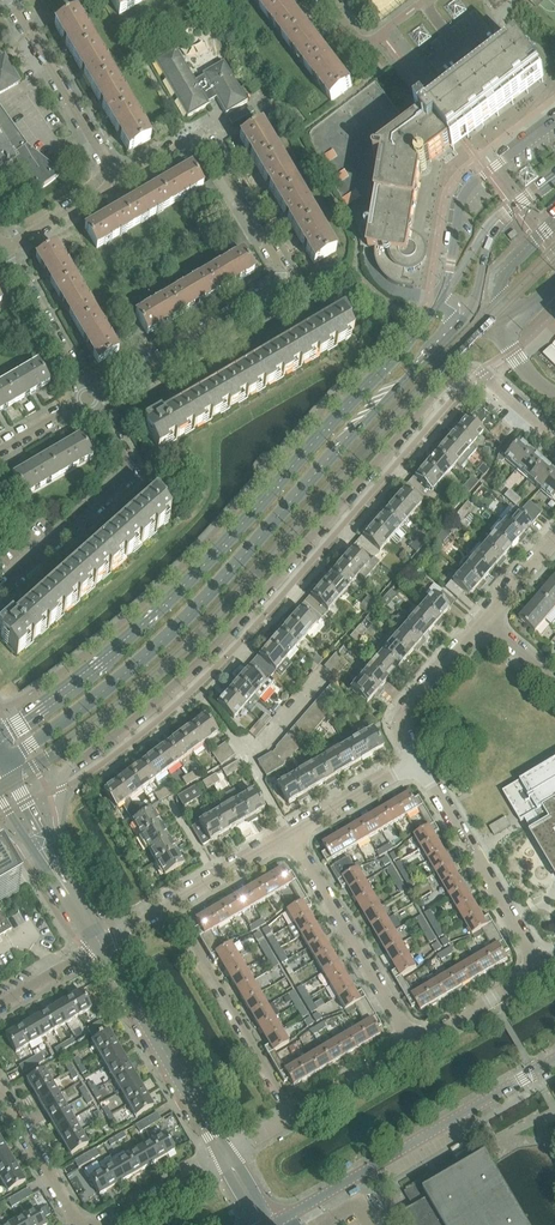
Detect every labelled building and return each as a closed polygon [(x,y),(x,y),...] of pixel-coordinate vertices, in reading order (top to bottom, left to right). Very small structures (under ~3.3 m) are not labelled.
[(119,15),(145,0),(110,0),(119,15)] [(265,15),(285,0),(254,0),(265,15)] [(294,11),(285,0),(265,15),(289,46),(309,31),(294,11)] [(443,7),(454,22),(469,10),(461,0),(452,0),(443,7)] [(55,26),(66,45),(73,58),(95,46),(75,14),(55,26)] [(422,23),(407,34),(419,49),(433,37),(422,23)] [(188,31),(184,24),(176,29),(180,36),(188,31)] [(289,46),(310,73),(330,58),(309,31),(289,46)] [(73,58),(84,76),(92,89),(113,77),(95,46),(73,58)] [(462,91),(439,109),(429,117),(424,111),(417,116),(421,122),(412,130),(376,82),(314,130),(312,132),(310,134),(310,137),(309,140),(310,143),(311,146),(358,228),(362,238),(361,247),(369,248),(369,249),(376,250),(375,254),(376,259),(377,263),(378,267),(379,271),(381,274),(383,276),(386,279),(388,281),(391,283),(394,285),(397,286),(400,287),(412,289),(413,289),(414,289),(415,288),(415,287),(415,286),(415,285),(415,284),(414,284),(413,283),(403,282),(405,271),(410,271),(414,270),(418,268),(421,265),(423,261),(425,257),(425,253),(424,249),(422,245),(419,242),(415,240),(411,239),(417,205),(422,174),(424,174),(426,173),(427,172),(427,170),(427,169),(427,167),(451,148),(454,151),(465,143),(488,125),(544,82),(541,79),(544,77),(534,67),(533,66),(533,65),(534,64),(534,63),(534,62),(533,61),(532,60),(531,59),(529,59),(528,60),(527,59),(520,47),(505,59),(503,56),(502,55),(500,55),(499,56),(498,57),(498,58),(498,59),(500,62),(462,91)] [(247,102),(224,62),(217,66),(203,74),(204,76),(196,81),(186,66),(175,48),(154,61),(187,118),(209,106),(206,101),(208,100),(210,103),(214,100),(213,97),(215,96),(226,115),(247,102)] [(20,83),(5,57),(0,60),(0,95),(20,83)] [(352,87),(339,70),(330,58),(310,73),(332,102),(352,87)] [(92,89),(102,108),(110,121),(132,109),(113,77),(92,89)] [(15,162),(35,195),(36,195),(35,193),(40,190),(46,187),(51,184),(55,180),(60,175),(61,177),(61,176),(27,146),(0,108),(0,171),(15,162)] [(110,121),(121,139),(129,153),(150,140),(132,109),(110,121)] [(244,113),(230,122),(233,127),(247,118),(254,114),(251,109),(244,113)] [(240,139),(251,158),(258,170),(280,157),(261,126),(240,139)] [(258,170),(270,189),(277,202),(298,189),(280,157),(258,170)] [(531,164),(517,175),(528,189),(542,178),(531,164)] [(191,167),(172,178),(157,187),(168,207),(198,190),(203,187),(191,167)] [(210,183),(203,187),(198,190),(201,197),(214,189),(210,183)] [(157,187),(139,197),(122,207),(134,227),(168,207),(157,187)] [(205,203),(217,196),(214,189),(201,197),(205,203)] [(277,202),(288,221),(295,233),(317,220),(298,189),(277,202)] [(217,196),(205,203),(209,210),(221,203),(217,196)] [(221,203),(209,210),(213,217),(225,209),(221,203)] [(122,207),(85,229),(97,249),(134,227),(122,207)] [(225,209),(213,217),(217,223),(229,216),(225,209)] [(229,216),(217,223),(221,230),(233,223),(229,216)] [(314,265),(336,252),(317,220),(295,233),(314,265)] [(233,223),(221,230),(225,236),(237,229),(233,223)] [(237,229),(225,236),(229,243),(241,236),(237,229)] [(511,241),(518,236),(515,232),(508,237),(511,241)] [(241,236),(229,243),(233,250),(245,243),(241,236)] [(237,256),(242,253),(249,249),(245,243),(233,250),(237,256)] [(36,258),(48,278),(55,291),(75,280),(56,246),(36,258)] [(242,253),(237,256),(237,257),(205,275),(217,295),(254,273),(242,253)] [(182,315),(199,305),(217,295),(205,275),(170,295),(182,315)] [(55,291),(66,309),(77,327),(97,316),(75,280),(55,291)] [(136,316),(148,336),(182,315),(170,295),(136,316)] [(344,308),(168,411),(165,405),(158,409),(160,412),(144,421),(148,427),(145,428),(158,450),(346,340),(345,337),(354,332),(348,322),(351,320),(344,308)] [(77,327),(98,364),(118,353),(97,316),(77,327)] [(16,403),(35,392),(50,383),(37,363),(4,383),(16,403)] [(2,411),(16,403),(4,383),(0,385),(0,412),(2,411)] [(496,419),(490,414),(493,411),(490,409),(488,412),(480,405),(467,420),(483,434),(485,432),(485,431),(496,419)] [(501,423),(496,419),(485,431),(485,432),(488,434),(490,436),(501,423)] [(455,431),(473,446),(483,434),(467,420),(459,428),(458,427),(455,431)] [(495,441),(506,428),(501,423),(490,436),(495,441)] [(506,428),(495,441),(501,445),(512,433),(506,428)] [(446,443),(462,458),(473,446),(455,431),(451,434),(453,436),(446,443)] [(495,441),(490,436),(488,434),(486,436),(485,441),(494,443),(496,441),(495,441)] [(81,436),(61,448),(47,456),(59,476),(93,457),(81,436)] [(516,470),(531,453),(528,450),(527,451),(518,443),(513,439),(499,455),(497,461),(502,462),(504,460),(516,470)] [(434,454),(452,469),(457,464),(461,468),(467,462),(462,458),(446,443),(439,452),(437,450),(434,454)] [(516,470),(528,480),(542,464),(535,457),(536,456),(531,453),(516,470)] [(426,467),(442,481),(452,469),(434,454),(431,458),(432,459),(426,467)] [(47,456),(28,467),(15,474),(13,475),(26,496),(59,476),(47,456)] [(528,480),(540,491),(554,473),(551,470),(550,471),(542,464),(528,480)] [(484,477),(489,471),(483,466),(478,472),(484,477)] [(412,487),(426,499),(431,493),(442,481),(426,467),(415,479),(417,481),(412,487)] [(540,491),(552,501),(554,498),(554,473),(540,491)] [(468,484),(473,488),(478,483),(473,478),(468,484)] [(499,491),(503,485),(500,482),(496,483),(493,486),(499,491)] [(473,488),(468,484),(463,489),(468,494),(473,488)] [(394,503),(410,517),(421,505),(426,499),(412,487),(407,493),(405,491),(394,503)] [(509,502),(514,496),(509,491),(504,497),(509,502)] [(20,615),(15,610),(9,615),(12,618),(0,629),(0,632),(3,634),(0,637),(17,656),(165,524),(163,522),(170,515),(162,506),(165,505),(155,494),(20,615)] [(514,496),(509,502),(515,507),(520,501),(514,496)] [(523,509),(536,520),(542,513),(529,502),(523,509)] [(383,514),(400,529),(410,517),(394,503),(387,511),(386,510),(383,514)] [(462,509),(468,515),(473,509),(467,504),(462,509)] [(530,526),(536,520),(523,509),(521,511),(518,515),(514,512),(508,508),(498,519),(504,524),(520,538),(521,539),(524,535),(523,534),(530,526)] [(468,515),(462,509),(457,515),(463,520),(468,515)] [(374,527),(390,541),(400,529),(383,514),(379,518),(380,519),(374,527)] [(493,536),(510,550),(520,538),(504,524),(493,536)] [(360,547),(374,559),(379,553),(390,541),(374,527),(363,539),(365,541),(360,547)] [(441,533),(448,538),(452,533),(446,527),(441,533)] [(448,538),(441,533),(436,538),(443,544),(448,538)] [(483,548),(500,562),(510,550),(493,536),(483,548)] [(415,544),(421,549),(426,543),(420,538),(415,544)] [(421,549),(415,544),(411,549),(416,554),(421,549)] [(468,555),(473,559),(489,574),(500,562),(483,548),(479,544),(468,555)] [(342,563),(358,577),(369,565),(374,559),(360,547),(355,553),(353,551),(342,563)] [(463,571),(479,585),(489,574),(473,559),(463,571)] [(330,573),(348,589),(358,577),(342,563),(335,571),(333,570),(330,573)] [(479,585),(463,571),(453,583),(451,581),(445,588),(457,599),(463,593),(469,597),(479,585)] [(322,586),(338,600),(348,589),(330,573),(326,577),(328,579),(322,586)] [(550,584),(540,596),(554,608),(554,588),(550,584)] [(426,594),(430,598),(422,608),(438,622),(449,610),(454,603),(442,592),(434,585),(426,594)] [(308,606),(322,618),(327,613),(338,600),(322,586),(311,598),(313,600),(308,606)] [(386,597),(392,602),(397,596),(391,591),(386,597)] [(540,596),(530,607),(546,621),(554,610),(554,608),(540,596)] [(392,602),(386,597),(381,602),(387,607),(392,602)] [(364,603),(370,607),(374,602),(369,598),(364,603)] [(370,607),(364,603),(359,608),(365,613),(370,607)] [(290,622),(306,636),(317,625),(322,618),(308,606),(303,612),(301,610),(290,622)] [(546,621),(530,607),(520,619),(535,633),(546,621)] [(412,619),(428,634),(438,622),(422,608),(412,619)] [(370,615),(365,620),(370,624),(375,618),(370,615)] [(428,634),(412,619),(401,631),(418,645),(428,634)] [(306,636),(290,622),(283,630),(282,629),(278,633),(296,648),(306,636)] [(355,632),(361,637),(366,632),(360,627),(355,632)] [(401,631),(391,643),(408,657),(418,645),(401,631)] [(361,637),(355,632),(350,638),(356,643),(361,637)] [(270,646),(286,660),(296,648),(278,633),(275,636),(277,638),(270,646)] [(408,657),(391,643),(381,655),(397,669),(408,657)] [(256,666),(270,678),(276,672),(286,660),(270,646),(259,658),(262,660),(256,666)] [(342,659),(336,654),(324,667),(330,672),(342,659)] [(371,667),(387,681),(397,669),(381,655),(371,667)] [(317,656),(312,662),(318,667),(323,661),(317,656)] [(330,672),(335,677),(336,678),(348,664),(342,659),(330,672)] [(313,673),(318,667),(312,662),(307,667),(313,673)] [(238,682),(255,696),(265,684),(270,678),(256,666),(251,672),(249,670),(238,682)] [(377,693),(381,688),(387,681),(371,667),(361,678),(377,693)] [(367,704),(377,693),(361,678),(350,690),(367,704)] [(226,692),(244,708),(255,696),(238,682),(231,690),(229,689),(226,692)] [(327,690),(340,702),(346,696),(332,684),(327,690)] [(322,696),(335,708),(340,702),(327,690),(322,696)] [(244,708),(226,692),(223,696),(224,698),(218,706),(234,720),(244,708)] [(317,701),(330,713),(335,708),(322,696),(317,701)] [(311,707),(325,719),(330,713),(317,701),(311,707)] [(276,715),(282,709),(277,705),(271,711),(276,715)] [(306,713),(320,725),(325,719),(311,707),(306,713)] [(301,719),(315,731),(320,725),(306,713),(301,719)] [(260,720),(267,726),(272,720),(266,714),(260,720)] [(190,725),(205,744),(221,732),(214,722),(210,724),(205,717),(196,724),(194,722),(190,725)] [(296,725),(310,737),(315,731),(301,719),(296,725)] [(267,726),(260,720),(249,733),(256,739),(267,726)] [(179,736),(192,753),(205,744),(190,725),(187,728),(188,730),(179,736)] [(291,731),(305,742),(310,737),(296,725),(291,731)] [(358,738),(369,757),(383,749),(372,730),(358,738)] [(286,736),(300,748),(305,742),(291,731),(286,736)] [(192,753),(179,736),(171,742),(170,740),(166,744),(180,763),(192,753)] [(281,742),(295,754),(300,748),(286,736),(281,742)] [(345,746),(356,765),(369,757),(358,738),(345,746)] [(276,748),(290,760),(295,754),(281,742),(276,748)] [(216,760),(231,749),(226,743),(212,754),(216,760)] [(180,763),(166,744),(162,746),(163,748),(154,755),(167,772),(180,763)] [(331,754),(342,773),(356,765),(345,746),(331,754)] [(272,754),(284,765),(288,759),(289,760),(290,760),(276,748),(277,749),(272,754)] [(231,749),(216,760),(221,766),(235,756),(231,749)] [(285,765),(284,765),(272,754),(271,754),(257,762),(266,777),(283,768),(285,765)] [(318,762),(329,781),(342,773),(331,754),(318,762)] [(167,772),(154,755),(146,761),(145,759),(141,762),(155,781),(167,772)] [(503,793),(514,812),(521,823),(525,820),(527,824),(530,829),(532,832),(530,833),(554,876),(554,761),(503,793)] [(155,781),(141,762),(137,765),(138,767),(129,773),(142,791),(155,781)] [(227,778),(242,769),(238,762),(223,771),(227,778)] [(304,770),(315,789),(329,781),(318,762),(304,770)] [(291,778),(302,796),(315,789),(304,770),(291,778)] [(189,775),(193,783),(200,779),(195,772),(189,775)] [(142,791),(129,773),(121,779),(120,778),(116,781),(130,800),(142,791)] [(193,783),(189,775),(182,779),(187,786),(193,783)] [(209,779),(213,786),(220,782),(216,775),(209,779)] [(302,796),(291,778),(277,786),(288,804),(302,796)] [(213,786),(209,779),(203,782),(207,790),(213,786)] [(467,780),(460,784),(465,791),(471,788),(467,780)] [(135,807),(130,800),(116,781),(112,784),(113,785),(104,792),(116,810),(122,805),(133,823),(144,816),(140,809),(138,811),(135,807)] [(162,791),(166,798),(172,795),(168,787),(162,791)] [(178,797),(184,808),(202,797),(196,787),(178,797)] [(166,798),(162,791),(155,795),(159,802),(166,798)] [(240,800),(251,818),(264,810),(253,792),(240,800)] [(410,794),(398,801),(407,816),(418,810),(425,806),(419,797),(414,800),(410,794)] [(251,818),(240,800),(226,808),(237,826),(251,818)] [(385,808),(394,824),(407,816),(398,801),(385,808)] [(140,809),(144,816),(151,812),(147,805),(142,808),(140,809)] [(425,806),(418,810),(422,816),(428,813),(425,806)] [(237,826),(226,808),(213,815),(224,834),(237,826)] [(373,816),(382,831),(394,824),(385,808),(373,816)] [(144,816),(133,823),(141,837),(160,826),(151,812),(144,816)] [(422,816),(426,823),(432,820),(428,813),(422,816)] [(224,834),(213,815),(199,824),(192,828),(202,846),(210,842),(219,837),(220,838),(224,835),(224,834)] [(361,823),(370,838),(382,831),(373,816),(361,823)] [(506,817),(489,827),(494,836),(511,826),(506,817)] [(349,830),(358,845),(370,838),(361,823),(349,830)] [(435,824),(429,828),(415,837),(422,849),(438,840),(434,835),(440,832),(435,824)] [(160,826),(141,837),(149,850),(167,839),(160,826)] [(336,837),(345,853),(358,845),(349,830),(336,837)] [(345,853),(336,837),(324,845),(327,851),(322,854),(327,863),(345,853)] [(167,839),(149,850),(157,863),(175,852),(167,839)] [(438,840),(422,849),(429,861),(445,852),(438,840)] [(384,848),(387,853),(394,849),(390,844),(384,848)] [(387,853),(384,848),(378,851),(380,858),(387,853)] [(175,852),(157,863),(165,877),(183,866),(175,852)] [(390,855),(394,862),(400,858),(396,852),(390,855)] [(445,852),(429,861),(437,874),(452,865),(445,852)] [(385,867),(391,864),(387,857),(381,861),(385,867)] [(356,871),(353,866),(349,859),(331,869),(338,881),(356,871)] [(0,860),(0,904),(19,893),(0,860)] [(395,864),(399,870),(405,867),(404,866),(401,861),(395,864)] [(353,866),(356,871),(359,869),(363,867),(360,862),(353,866)] [(452,865),(437,874),(444,886),(459,877),(452,865)] [(387,870),(390,876),(396,872),(392,866),(387,870)] [(405,867),(399,870),(403,877),(408,873),(405,867)] [(270,876),(279,892),(290,885),(296,881),(291,873),(286,876),(282,869),(270,876)] [(351,891),(366,882),(359,869),(356,871),(338,881),(342,889),(348,886),(351,891)] [(396,872),(390,876),(394,882),(400,878),(396,872)] [(412,879),(408,873),(403,877),(406,883),(412,879)] [(279,892),(270,876),(257,884),(266,899),(279,892)] [(459,877),(444,886),(451,898),(466,889),(459,877)] [(403,885),(400,878),(394,882),(397,888),(403,885)] [(412,879),(406,883),(410,889),(416,885),(412,879)] [(296,881),(290,885),(294,892),(300,888),(296,881)] [(358,903),(373,894),(366,882),(351,891),(358,903)] [(266,899),(257,884),(245,891),(254,906),(266,899)] [(403,885),(397,888),(401,894),(407,891),(403,885)] [(298,898),(304,894),(300,888),(294,892),(298,898)] [(466,889),(451,898),(458,910),(474,901),(466,889)] [(254,906),(245,891),(233,898),(242,913),(254,906)] [(365,916),(381,907),(373,894),(358,903),(365,916)] [(242,913),(233,898),(221,905),(230,921),(242,913)] [(294,924),(310,915),(306,910),(311,907),(307,900),(287,912),(294,924)] [(474,901),(458,910),(465,923),(481,914),(474,901)] [(230,921),(221,905),(208,912),(217,928),(230,921)] [(372,928),(388,919),(381,907),(365,916),(372,928)] [(425,914),(428,920),(434,917),(431,911),(425,914)] [(199,938),(211,932),(217,928),(208,912),(196,920),(199,927),(194,930),(199,938)] [(481,914),(465,923),(473,935),(482,930),(493,923),(489,916),(484,919),(481,914)] [(11,931),(3,915),(0,917),(0,937),(11,931)] [(301,937),(317,928),(310,915),(294,924),(301,937)] [(416,919),(419,926),(425,922),(422,916),(416,919)] [(434,917),(428,920),(432,926),(438,923),(434,917)] [(256,923),(259,929),(266,924),(262,919),(256,923)] [(380,940),(395,931),(388,919),(372,928),(380,940)] [(425,922),(419,926),(423,932),(429,928),(425,922)] [(259,929),(256,923),(250,927),(252,933),(259,929)] [(436,933),(441,929),(438,923),(432,926),(436,933)] [(482,930),(485,935),(486,936),(497,929),(493,923),(482,930)] [(262,931),(266,937),(272,933),(268,927),(262,931)] [(309,949),(324,940),(317,928),(301,937),(309,949)] [(432,934),(429,928),(423,932),(427,938),(432,934)] [(441,929),(436,933),(439,939),(445,935),(441,929)] [(489,942),(501,936),(497,929),(486,936),(489,942)] [(485,935),(482,930),(473,935),(475,940),(485,935)] [(387,952),(402,943),(395,931),(380,940),(387,952)] [(211,932),(199,938),(203,944),(214,938),(211,932)] [(257,942),(263,939),(259,932),(253,936),(257,942)] [(432,934),(427,938),(430,944),(436,941),(432,934)] [(267,939),(271,946),(277,942),(273,936),(267,939)] [(493,949),(504,942),(501,936),(489,942),(493,949)] [(218,944),(214,938),(203,944),(207,950),(218,944)] [(444,948),(450,944),(446,938),(441,941),(444,948)] [(219,945),(222,950),(231,944),(228,940),(219,945)] [(316,961),(331,952),(324,940),(309,949),(316,961)] [(258,945),(262,951),(268,947),(264,941),(258,945)] [(277,942),(271,946),(275,952),(280,948),(277,942)] [(504,942),(493,949),(486,952),(495,968),(508,960),(504,954),(509,951),(504,942)] [(394,965),(409,956),(402,943),(387,952),(394,965)] [(432,947),(435,953),(441,949),(438,943),(432,947)] [(222,950),(219,945),(218,944),(207,950),(210,957),(222,950)] [(223,966),(238,957),(231,944),(222,950),(210,957),(215,964),(220,961),(223,966)] [(268,947),(262,951),(266,957),(272,954),(268,947)] [(445,952),(448,957),(454,953),(452,947),(445,952)] [(284,954),(280,948),(275,952),(278,958),(284,954)] [(323,973),(338,964),(331,952),(316,961),(323,973)] [(448,957),(445,952),(437,956),(442,961),(448,957)] [(495,968),(486,952),(474,959),(483,975),(495,968)] [(269,963),(275,960),(272,954),(266,957),(269,963)] [(284,954),(278,958),(282,964),(288,961),(284,954)] [(409,956),(394,965),(397,970),(392,973),(396,981),(417,969),(409,956)] [(238,957),(223,966),(230,978),(245,969),(238,957)] [(483,975),(474,959),(462,967),(471,982),(483,975)] [(275,960),(269,963),(273,969),(279,966),(275,960)] [(330,986),(346,977),(338,964),(323,973),(330,986)] [(471,982),(462,967),(450,974),(459,989),(471,982)] [(245,969),(230,978),(237,991),(252,982),(245,969)] [(459,989),(450,974),(437,981),(446,996),(459,989)] [(337,998),(353,989),(346,977),(330,986),(337,998)] [(446,996),(437,981),(425,988),(434,1004),(446,996)] [(252,982),(237,991),(244,1003),(260,994),(252,982)] [(406,982),(399,986),(403,992),(410,989),(407,983),(406,982)] [(297,989),(300,995),(306,992),(303,986),(297,989)] [(407,999),(412,1008),(417,1005),(421,1011),(434,1004),(425,988),(413,995),(407,999)] [(353,989),(337,998),(345,1011),(354,1005),(365,999),(361,992),(356,995),(353,989)] [(410,989),(403,992),(407,999),(413,995),(411,991),(410,989)] [(68,999),(79,1017),(91,1009),(81,991),(68,999)] [(288,995),(291,1001),(297,997),(294,991),(288,995)] [(306,992),(300,995),(304,1002),(310,998),(306,992)] [(260,994),(244,1003),(252,1015),(267,1006),(260,994)] [(297,997),(291,1001),(295,1007),(301,1003),(297,997)] [(308,1008),(313,1004),(310,998),(304,1002),(308,1008)] [(79,1017),(68,999),(56,1006),(66,1024),(79,1017)] [(354,1005),(357,1010),(358,1011),(369,1005),(365,999),(354,1005)] [(304,1010),(301,1003),(295,1007),(299,1013),(304,1010)] [(313,1004),(308,1008),(311,1014),(317,1011),(313,1004)] [(357,1010),(354,1005),(345,1011),(348,1015),(357,1010)] [(361,1018),(373,1011),(369,1005),(358,1011),(361,1018)] [(66,1024),(56,1006),(43,1014),(54,1031),(66,1024)] [(267,1006),(252,1015),(259,1028),(274,1019),(267,1006)] [(304,1010),(299,1013),(302,1019),(308,1016),(304,1010)] [(365,1024),(376,1017),(373,1011),(361,1018),(365,1024)] [(316,1023),(322,1019),(319,1013),(313,1017),(316,1023)] [(54,1031),(43,1014),(31,1021),(41,1039),(54,1031)] [(358,1027),(367,1043),(380,1035),(376,1029),(381,1026),(376,1017),(365,1024),(358,1027)] [(304,1022),(307,1028),(313,1025),(310,1018),(304,1022)] [(274,1019),(259,1028),(266,1040),(281,1031),(274,1019)] [(41,1039),(31,1021),(18,1028),(29,1046),(41,1039)] [(100,1022),(94,1025),(97,1031),(104,1027),(100,1022)] [(317,1027),(320,1032),(326,1029),(324,1022),(317,1027)] [(94,1025),(87,1029),(91,1035),(97,1031),(94,1025)] [(94,1041),(107,1033),(104,1027),(97,1031),(91,1035),(94,1041)] [(320,1032),(317,1027),(309,1031),(314,1036),(320,1032)] [(346,1035),(355,1050),(367,1043),(358,1027),(346,1035)] [(29,1046),(18,1028),(5,1036),(16,1053),(29,1046)] [(281,1031),(266,1040),(269,1045),(264,1048),(268,1056),(289,1044),(281,1031)] [(107,1033),(94,1041),(92,1042),(99,1055),(117,1044),(109,1032),(107,1033)] [(334,1042),(343,1057),(355,1050),(346,1035),(334,1042)] [(63,1044),(66,1049),(75,1043),(73,1039),(63,1044)] [(322,1049),(330,1064),(343,1057),(334,1042),(322,1049)] [(66,1049),(63,1044),(54,1050),(57,1054),(66,1049)] [(117,1044),(99,1055),(106,1067),(124,1057),(117,1044)] [(309,1056),(318,1072),(330,1064),(322,1049),(309,1056)] [(41,1054),(36,1057),(40,1064),(45,1061),(41,1054)] [(297,1064),(306,1079),(318,1072),(309,1056),(297,1064)] [(36,1057),(32,1059),(36,1066),(40,1064),(36,1057)] [(78,1068),(82,1065),(78,1057),(73,1060),(78,1068)] [(124,1057),(106,1067),(114,1080),(131,1069),(124,1057)] [(272,1060),(271,1061),(275,1067),(281,1064),(278,1057),(272,1060)] [(19,1067),(23,1073),(23,1074),(36,1066),(32,1059),(19,1067)] [(69,1072),(73,1070),(69,1062),(64,1065),(69,1072)] [(281,1064),(275,1067),(279,1074),(285,1070),(281,1064)] [(297,1064),(285,1070),(279,1074),(284,1083),(289,1080),(293,1086),(306,1079),(297,1064)] [(82,1065),(78,1068),(82,1075),(87,1072),(82,1065)] [(131,1069),(114,1080),(121,1092),(139,1082),(131,1069)] [(34,1093),(52,1082),(44,1070),(27,1080),(34,1093)] [(73,1070),(69,1072),(73,1080),(78,1077),(73,1070)] [(52,1082),(34,1093),(41,1105),(59,1095),(52,1082)] [(92,1092),(97,1090),(92,1082),(88,1085),(92,1092)] [(139,1082),(121,1092),(128,1105),(146,1094),(139,1082)] [(83,1097),(88,1095),(84,1087),(79,1090),(83,1097)] [(97,1090),(92,1092),(97,1100),(101,1097),(97,1090)] [(146,1094),(128,1105),(136,1118),(154,1107),(146,1094)] [(59,1095),(41,1105),(49,1118),(66,1107),(59,1095)] [(88,1095),(83,1097),(88,1105),(92,1102),(88,1095)] [(66,1107),(49,1118),(56,1130),(74,1120),(66,1107)] [(107,1117),(111,1115),(107,1107),(102,1110),(107,1117)] [(98,1122),(102,1120),(98,1112),(93,1115),(98,1122)] [(161,1120),(157,1113),(144,1121),(149,1128),(161,1120)] [(111,1115),(107,1117),(111,1125),(116,1122),(111,1115)] [(74,1120),(56,1130),(63,1143),(81,1132),(74,1120)] [(102,1120),(98,1122),(102,1130),(107,1127),(102,1120)] [(144,1121),(140,1123),(144,1130),(145,1130),(149,1128),(144,1121)] [(140,1123),(136,1126),(140,1133),(144,1130),(140,1123)] [(107,1127),(102,1130),(107,1137),(111,1135),(107,1127)] [(144,1130),(140,1133),(144,1141),(149,1138),(145,1130),(144,1130)] [(81,1132),(63,1143),(71,1155),(88,1145),(81,1132)] [(116,1137),(118,1142),(126,1137),(123,1133),(116,1137)] [(152,1141),(162,1159),(175,1152),(164,1134),(152,1141)] [(118,1142),(116,1137),(108,1142),(111,1146),(118,1142)] [(162,1159),(152,1141),(139,1149),(150,1166),(162,1159)] [(466,1145),(464,1142),(452,1150),(453,1152),(456,1156),(458,1155),(461,1159),(467,1156),(466,1154),(470,1151),(468,1148),(466,1145)] [(11,1157),(3,1145),(0,1147),(0,1164),(11,1157)] [(100,1156),(96,1149),(91,1151),(96,1159),(100,1156)] [(150,1166),(139,1149),(127,1156),(137,1174),(150,1166)] [(91,1151),(87,1154),(91,1161),(96,1159),(91,1151)] [(74,1161),(78,1168),(79,1169),(91,1161),(87,1154),(74,1161)] [(137,1174),(127,1156),(114,1163),(125,1181),(137,1174)] [(18,1170),(11,1157),(0,1164),(0,1179),(0,1180),(18,1170)] [(125,1181),(114,1163),(102,1171),(112,1188),(125,1181)] [(445,1169),(450,1177),(460,1171),(455,1163),(445,1169)] [(18,1170),(0,1180),(8,1193),(26,1182),(18,1170)] [(112,1188),(102,1171),(89,1178),(100,1196),(112,1188)] [(33,1196),(30,1189),(29,1188),(16,1196),(20,1203),(33,1196)] [(16,1196),(12,1198),(16,1206),(20,1203),(16,1196)] [(12,1198),(7,1201),(12,1208),(16,1206),(12,1198)] [(51,1214),(47,1207),(39,1211),(43,1219),(51,1214)] [(29,1224),(46,1224),(36,1209),(24,1216),(29,1224)] [(12,1224),(29,1224),(24,1216),(11,1224),(12,1224)]
